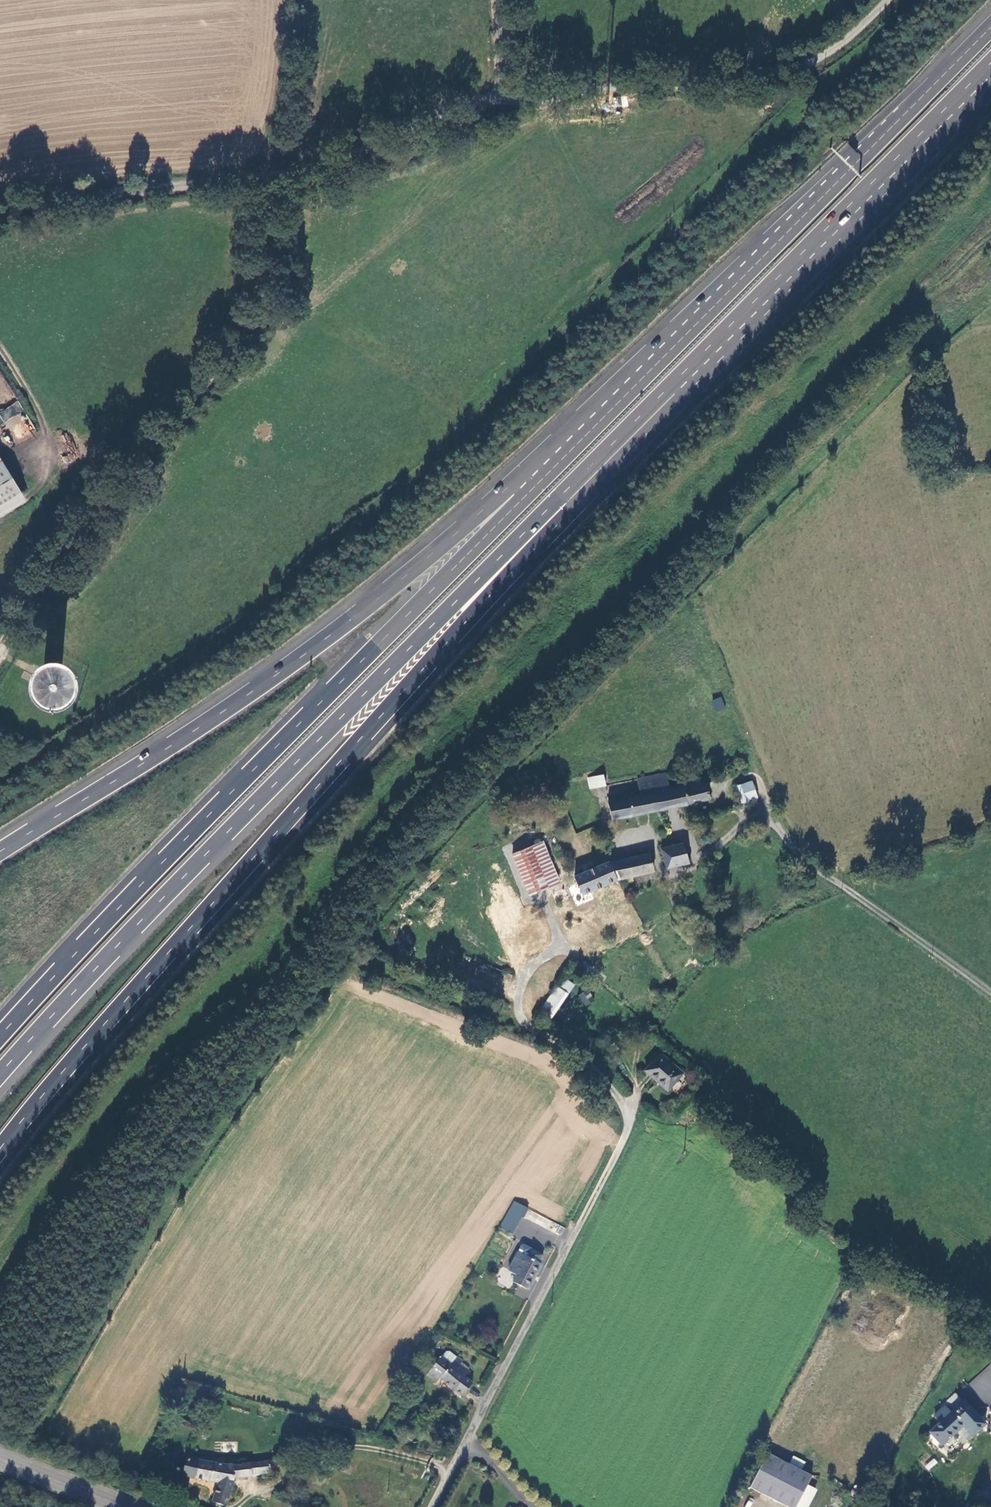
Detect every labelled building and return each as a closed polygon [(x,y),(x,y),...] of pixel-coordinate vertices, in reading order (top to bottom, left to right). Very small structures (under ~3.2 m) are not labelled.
[(21,408),(15,400),(0,414),(0,416),(6,422),(21,408)] [(23,492),(0,457),(0,507),(23,492)] [(78,678),(70,666),(66,663),(60,661),(53,661),(47,662),(41,666),(34,674),(31,684),(34,697),(40,704),(45,708),(56,710),(69,705),(76,698),(78,686),(78,678)] [(720,697),(711,701),(716,712),(725,708),(720,697)] [(669,789),(666,774),(605,786),(603,776),(588,779),(590,789),(584,790),(591,824),(710,799),(706,783),(684,788),(684,786),(669,789)] [(741,803),(757,798),(751,780),(735,786),(741,803)] [(514,851),(510,852),(529,896),(560,882),(543,841),(515,852),(514,851)] [(682,844),(662,849),(668,867),(688,862),(682,844)] [(649,851),(608,862),(616,880),(654,871),(649,851)] [(608,862),(607,860),(591,868),(588,861),(580,864),(583,871),(573,875),(577,883),(582,895),(616,880),(608,862)] [(577,883),(537,901),(542,912),(582,895),(577,883)] [(573,987),(562,979),(540,1011),(551,1018),(573,987)] [(591,990),(579,993),(582,1005),(593,1003),(591,990)] [(645,1070),(667,1090),(683,1073),(660,1053),(645,1070)] [(521,1218),(525,1209),(512,1202),(507,1211),(521,1218)] [(521,1218),(507,1211),(498,1229),(512,1236),(521,1218)] [(512,1283),(526,1291),(539,1267),(537,1266),(542,1259),(530,1252),(526,1259),(517,1254),(508,1271),(516,1275),(512,1283)] [(450,1353),(447,1353),(442,1359),(451,1366),(457,1359),(450,1353)] [(469,1373),(460,1366),(462,1363),(457,1359),(451,1366),(442,1359),(441,1358),(427,1375),(436,1383),(439,1379),(462,1397),(472,1385),(464,1379),(469,1373)] [(982,1426),(963,1404),(930,1433),(941,1445),(961,1426),(971,1437),(982,1426)] [(789,1506),(797,1506),(812,1477),(767,1454),(751,1487),(789,1506)] [(933,1458),(924,1465),(928,1470),(937,1463),(933,1458)] [(234,1468),(187,1460),(183,1477),(220,1485),(214,1503),(224,1506),(227,1500),(231,1500),(237,1478),(255,1478),(255,1475),(274,1473),(273,1463),(240,1465),(240,1467),(234,1468)]
